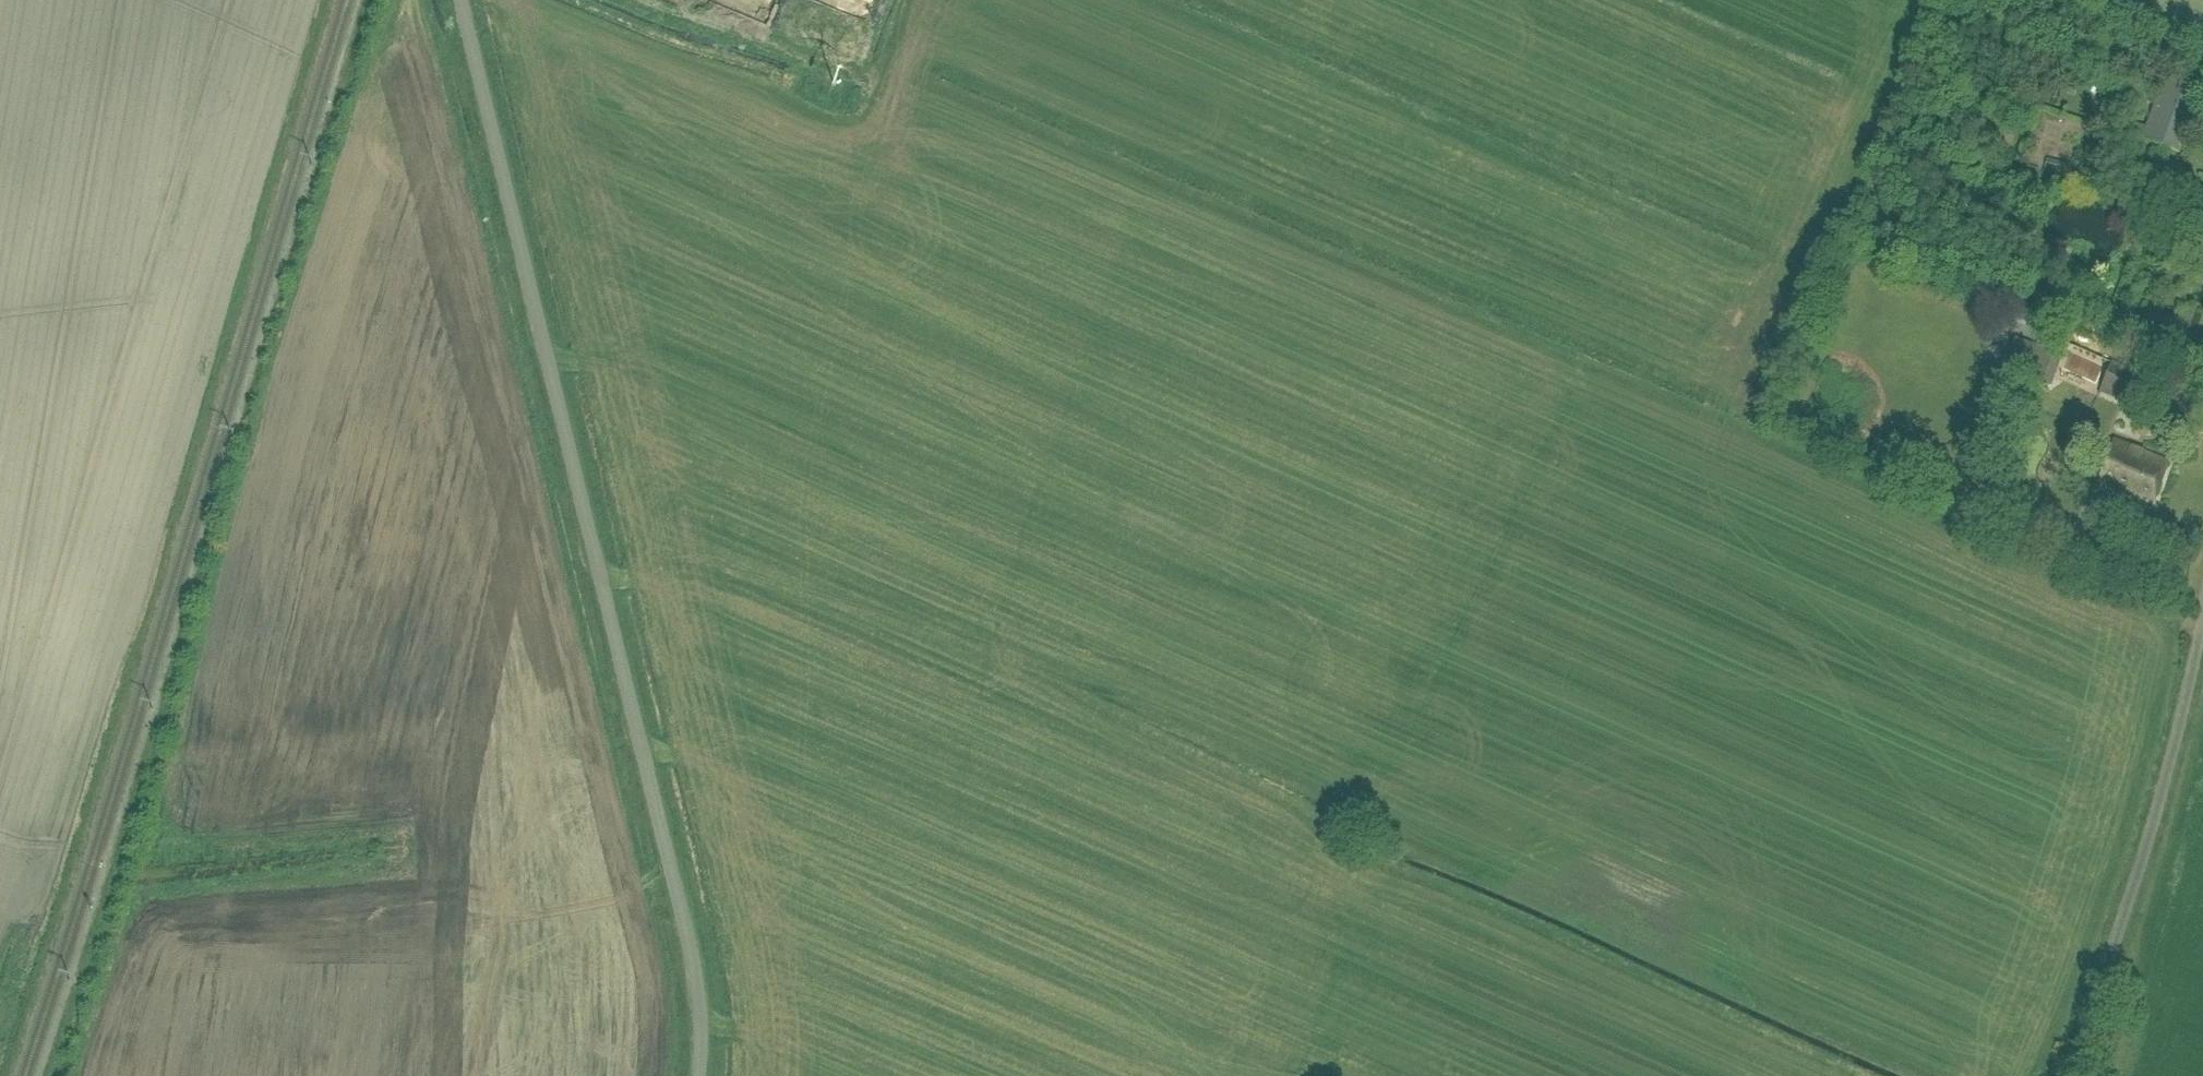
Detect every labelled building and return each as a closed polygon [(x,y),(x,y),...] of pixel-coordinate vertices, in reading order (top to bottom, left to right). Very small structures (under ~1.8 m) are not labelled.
[(888,0),(842,0),(838,13),(880,26),(888,0)] [(2166,75),(2140,139),(2183,156),(2202,107),(2202,90),(2166,75)] [(2024,316),(2018,326),(2037,336),(2042,325),(2024,316)] [(2040,348),(2040,386),(2064,386),(2064,348),(2040,348)] [(2073,371),(2080,373),(2076,385),(2099,393),(2110,361),(2080,350),(2073,371)] [(2132,448),(2115,441),(2096,487),(2152,510),(2170,465),(2131,449),(2132,448)]
